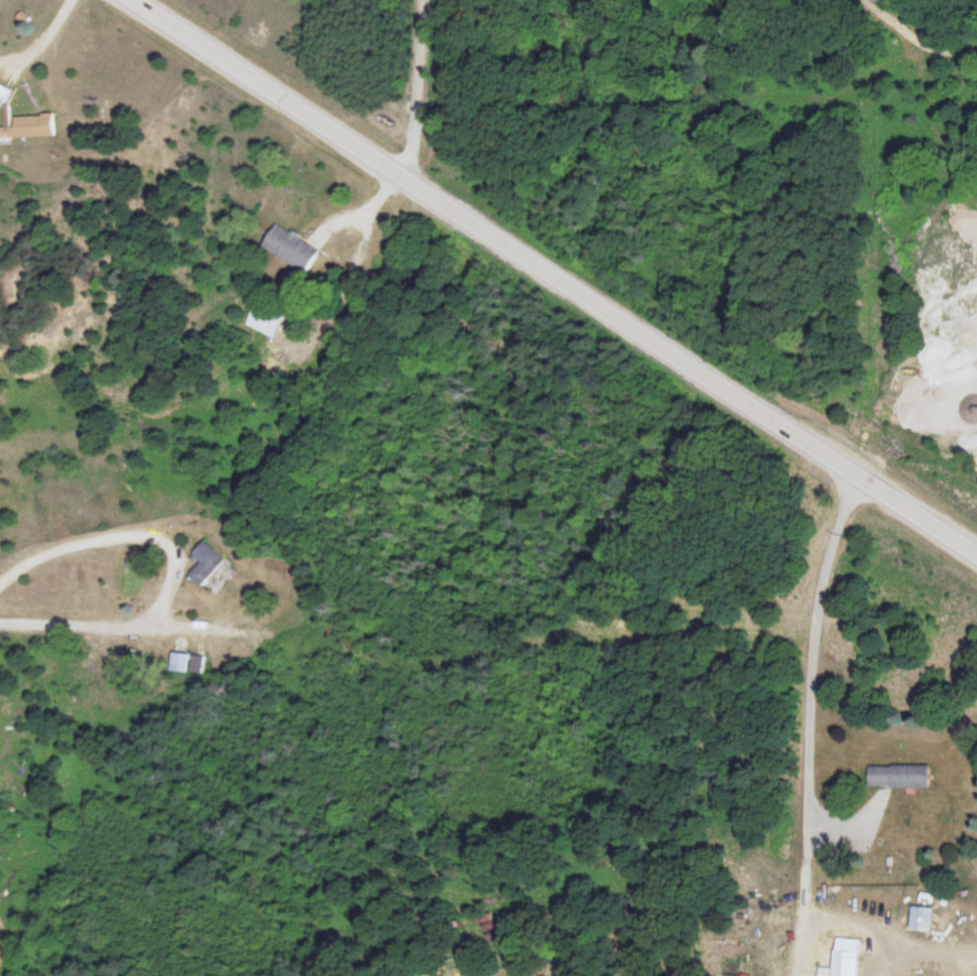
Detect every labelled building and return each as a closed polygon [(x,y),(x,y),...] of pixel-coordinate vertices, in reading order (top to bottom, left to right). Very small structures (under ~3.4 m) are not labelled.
[(0,83),(0,104),(4,106),(12,89),(0,83)] [(56,113),(12,113),(12,135),(56,135),(56,113)] [(310,274),(324,251),(279,224),(266,248),(310,274)] [(288,317),(259,303),(248,324),(277,338),(288,317)] [(234,563),(206,540),(194,555),(203,562),(193,575),(211,591),(234,563)] [(932,764),(871,764),(871,787),(932,787),(932,764)] [(476,920),(489,943),(504,934),(491,912),(476,920)] [(863,939),(837,937),(834,975),(860,975),(863,939)]
